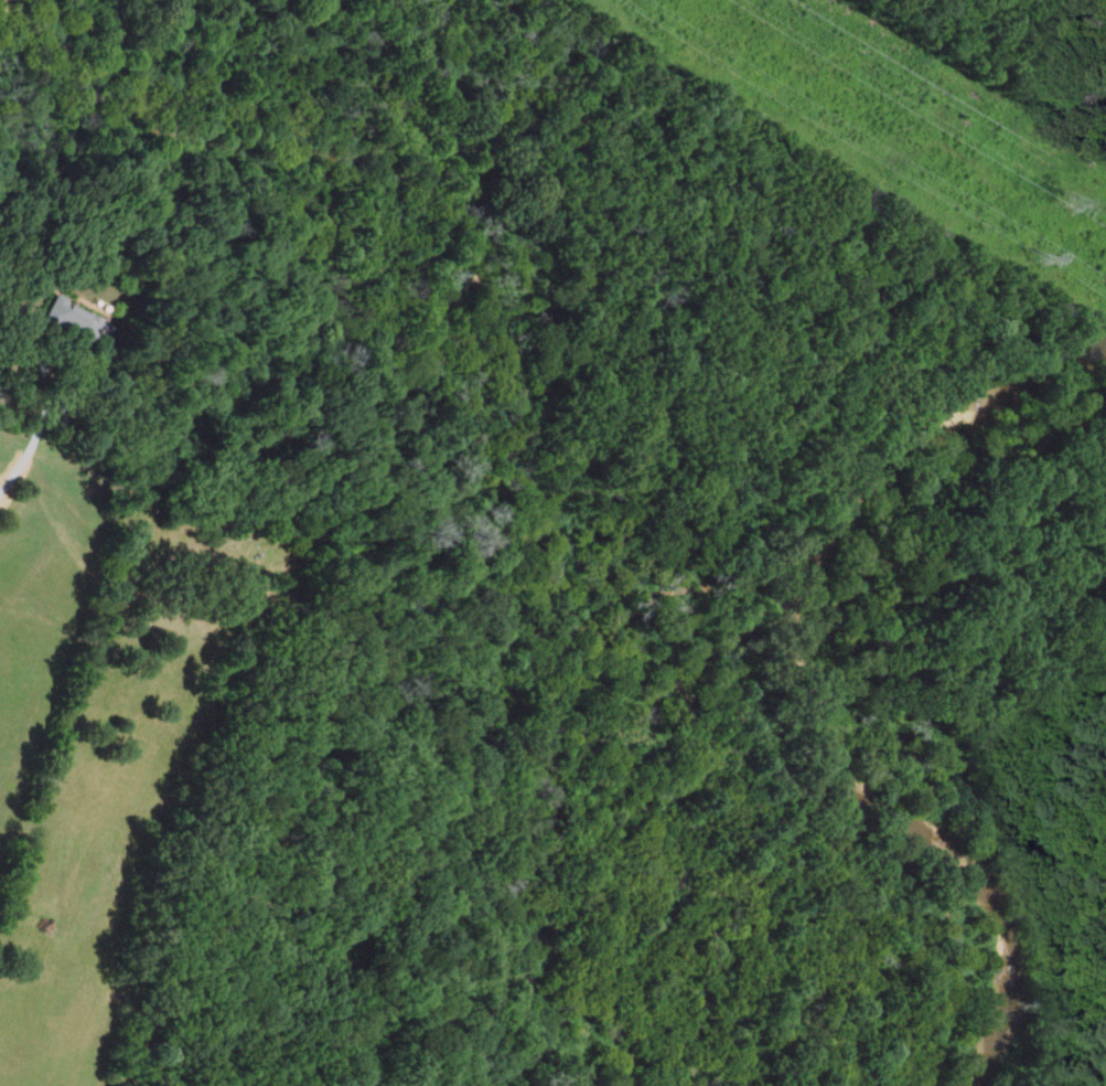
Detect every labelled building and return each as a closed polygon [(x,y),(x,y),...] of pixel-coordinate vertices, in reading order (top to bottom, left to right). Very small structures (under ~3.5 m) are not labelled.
[(105,318),(41,302),(35,329),(99,344),(105,318)]
